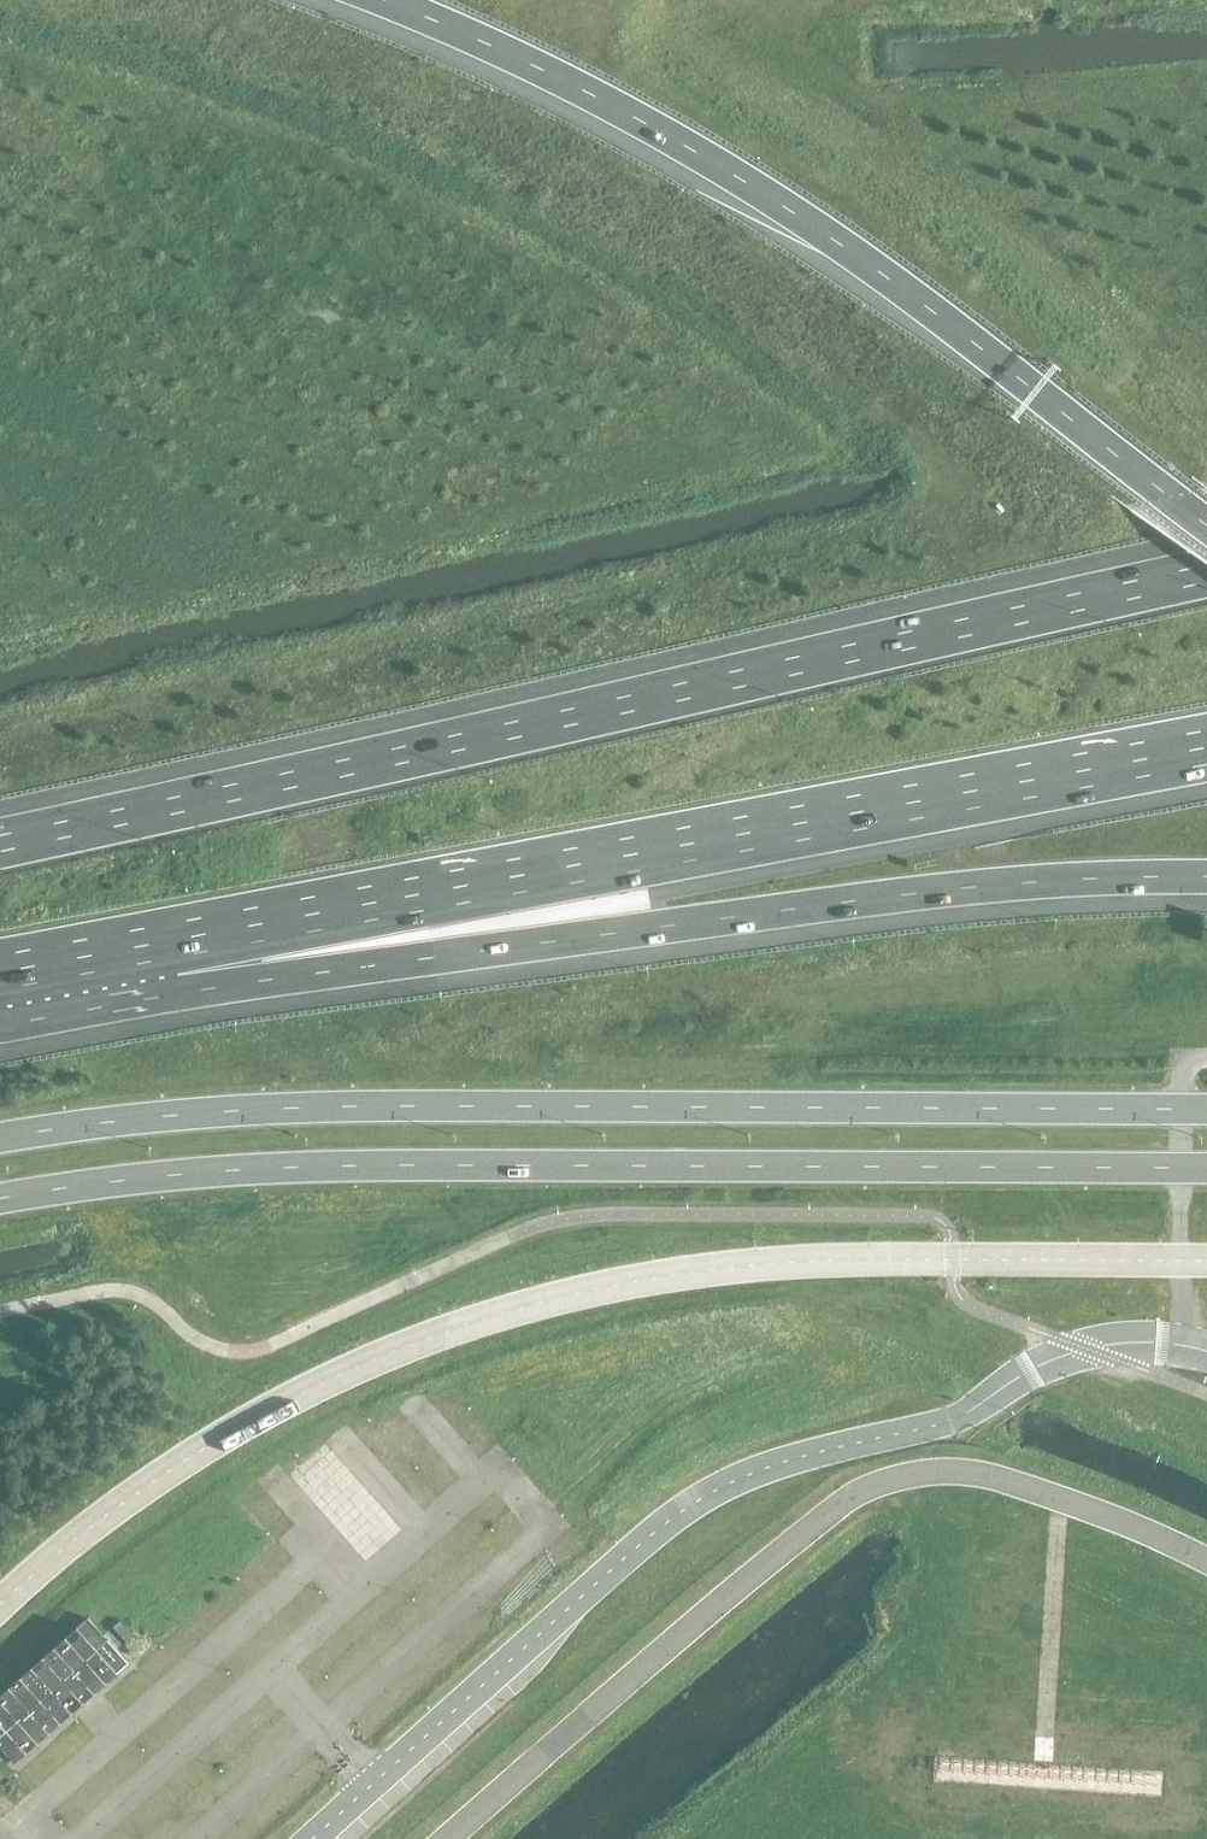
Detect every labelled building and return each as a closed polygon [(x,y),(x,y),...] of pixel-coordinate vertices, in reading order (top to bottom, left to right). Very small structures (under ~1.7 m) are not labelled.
[(15,1762),(128,1662),(88,1617),(0,1695),(0,1745),(15,1762)] [(113,1627),(134,1651),(143,1643),(121,1619),(113,1627)]
